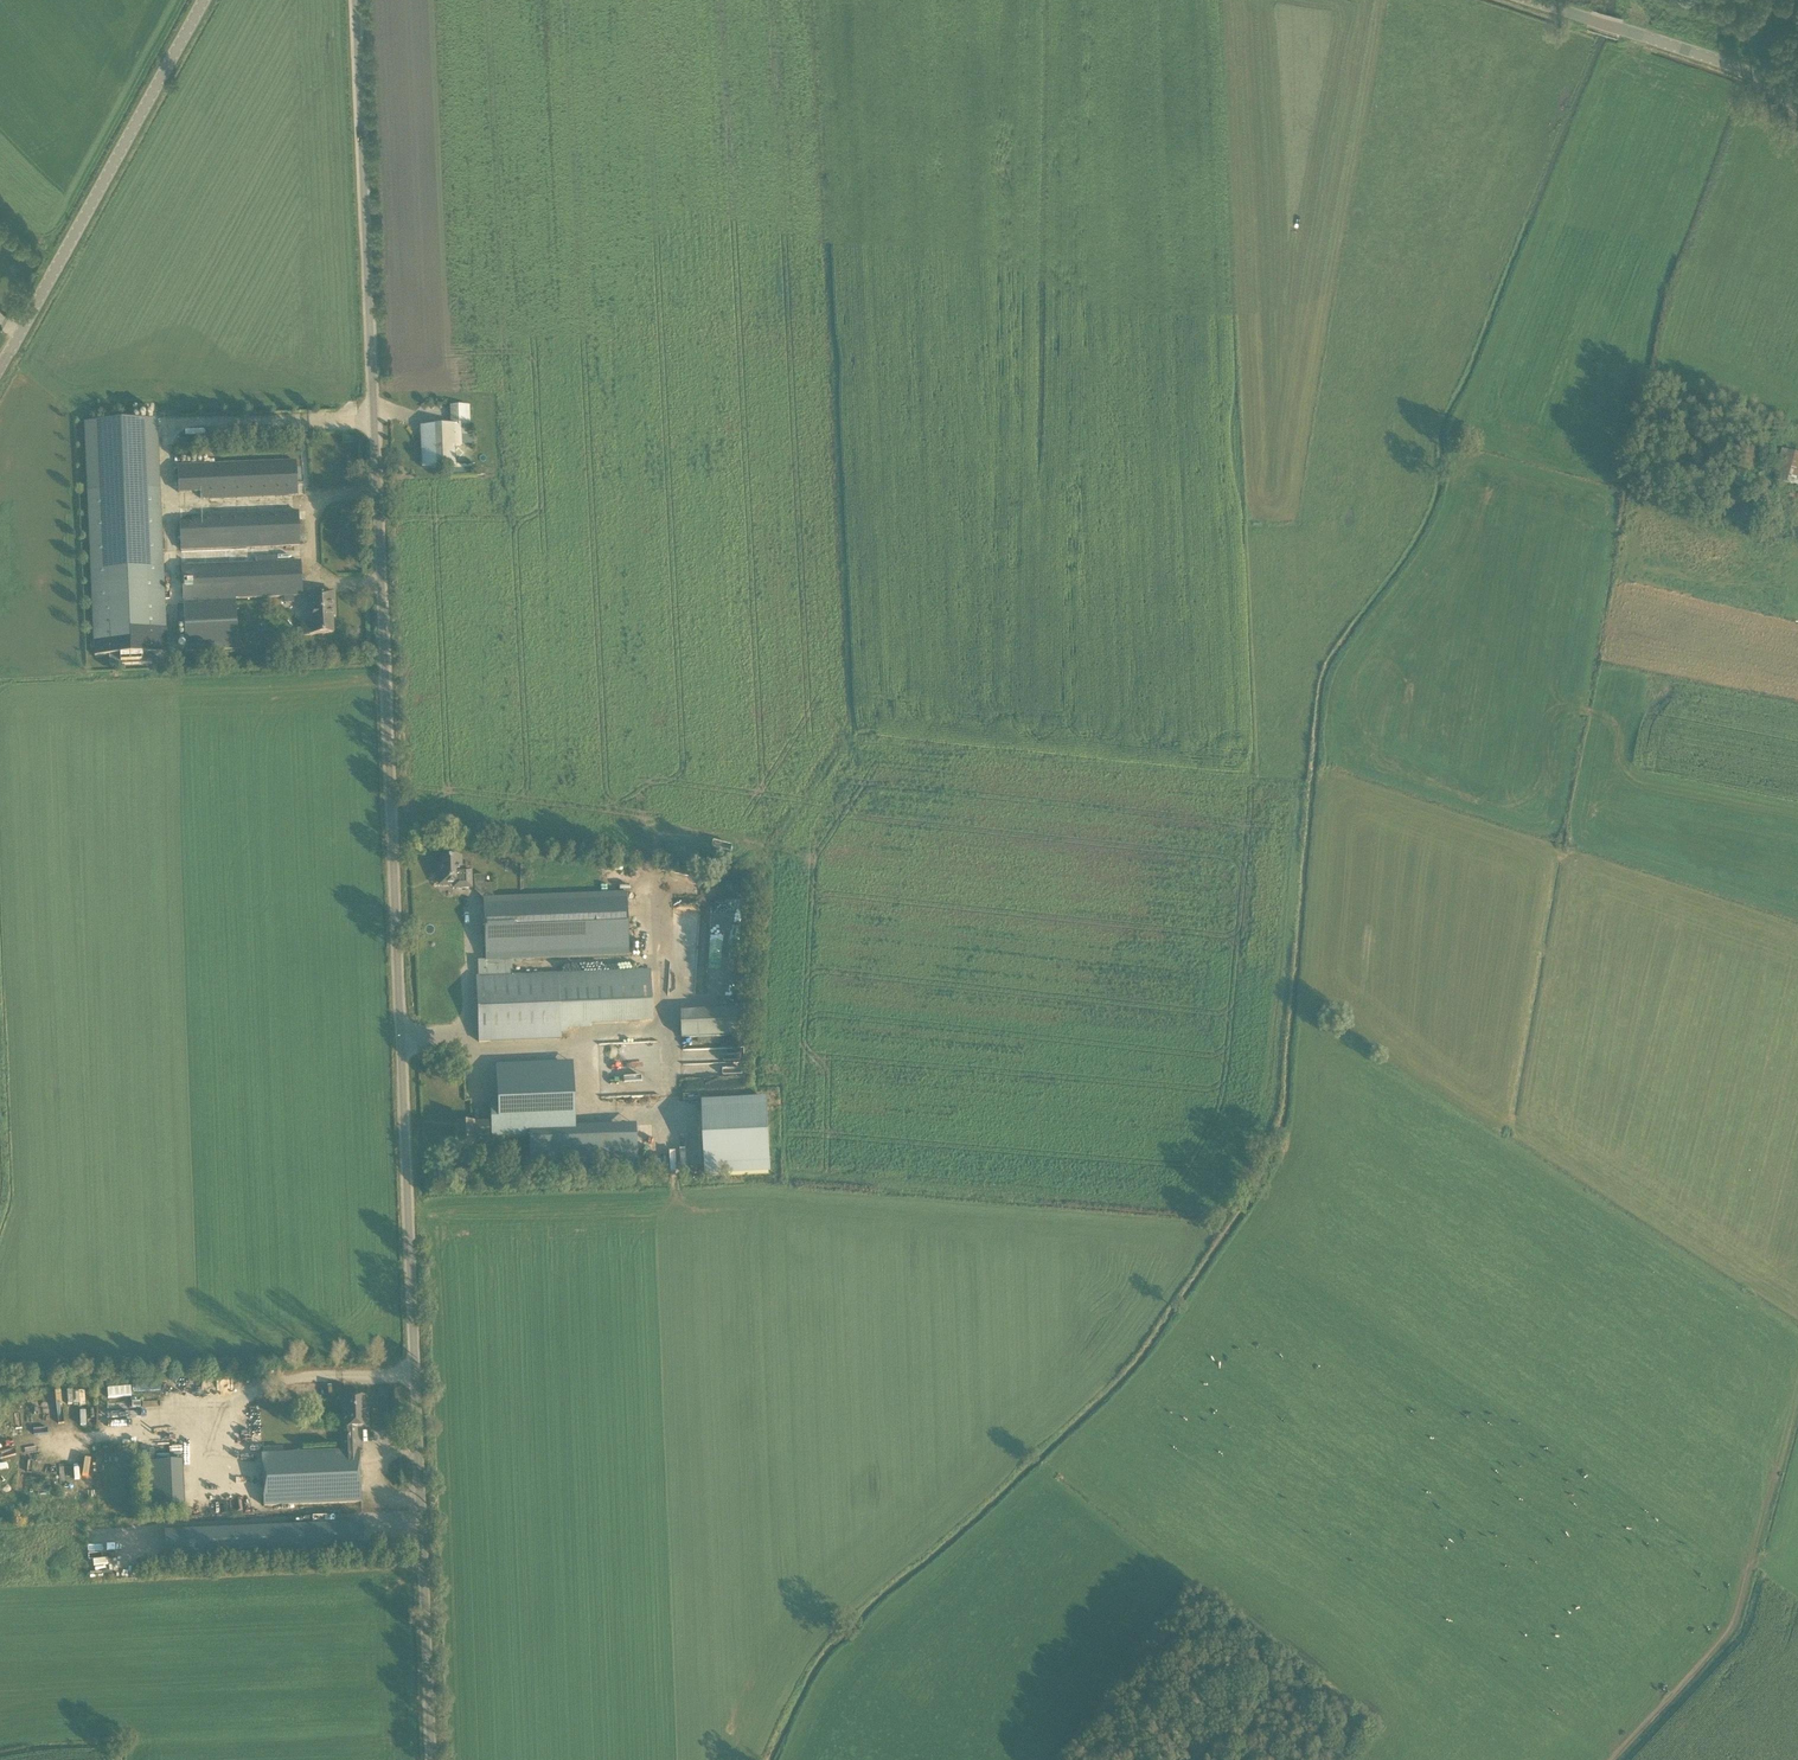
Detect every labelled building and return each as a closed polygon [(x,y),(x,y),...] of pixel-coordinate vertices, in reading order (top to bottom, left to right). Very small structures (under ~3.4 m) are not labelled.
[(15,260),(9,262),(12,271),(18,268),(15,260)] [(449,426),(432,427),(421,428),(422,467),(454,465),(454,446),(461,446),(460,426),(465,426),(464,405),(448,406),(449,426)] [(156,421),(84,424),(87,492),(94,656),(109,656),(109,666),(151,664),(151,654),(166,653),(159,489),(156,421)] [(1772,479),(1797,486),(1797,454),(1781,449),(1772,479)] [(176,467),(177,493),(200,492),(201,500),(297,495),(295,462),(176,467)] [(201,521),(178,522),(179,551),(299,546),(298,512),(201,516),(201,521)] [(233,565),(180,568),(184,652),(236,650),(234,599),(301,596),(300,562),(233,565)] [(300,622),(301,636),(307,635),(333,634),(332,618),(335,617),(334,592),(308,594),(310,622),(300,622)] [(440,858),(441,876),(442,876),(443,886),(456,886),(456,889),(471,889),(470,870),(461,870),(460,857),(440,858)] [(625,892),(483,897),(485,961),(485,962),(511,961),(628,956),(627,952),(627,931),(625,892)] [(647,943),(631,942),(631,952),(647,953),(647,943)] [(482,974),(484,1017),(648,1012),(647,975),(646,975),(646,968),(482,974)] [(741,1013),(683,1013),(683,1033),(741,1033),(741,1013)] [(704,1103),(707,1176),(768,1174),(765,1100),(704,1103)] [(575,1136),(574,1107),(507,1109),(507,1102),(490,1102),(491,1138),(575,1136)] [(640,1125),(641,1141),(651,1141),(651,1124),(640,1125)] [(530,1177),(625,1173),(625,1162),(530,1166),(530,1177)] [(106,1388),(106,1398),(133,1397),(132,1387),(106,1388)] [(340,1450),(282,1453),(281,1448),(261,1449),(264,1507),(361,1502),(358,1450),(357,1450),(356,1428),(368,1427),(368,1417),(365,1417),(364,1398),(341,1399),(342,1416),(339,1416),(340,1450)] [(185,1510),(185,1461),(173,1461),(173,1458),(154,1458),(154,1510),(185,1510)] [(362,1524),(250,1529),(251,1555),(363,1550),(362,1524)] [(90,1563),(106,1566),(107,1557),(92,1554),(90,1563)]
